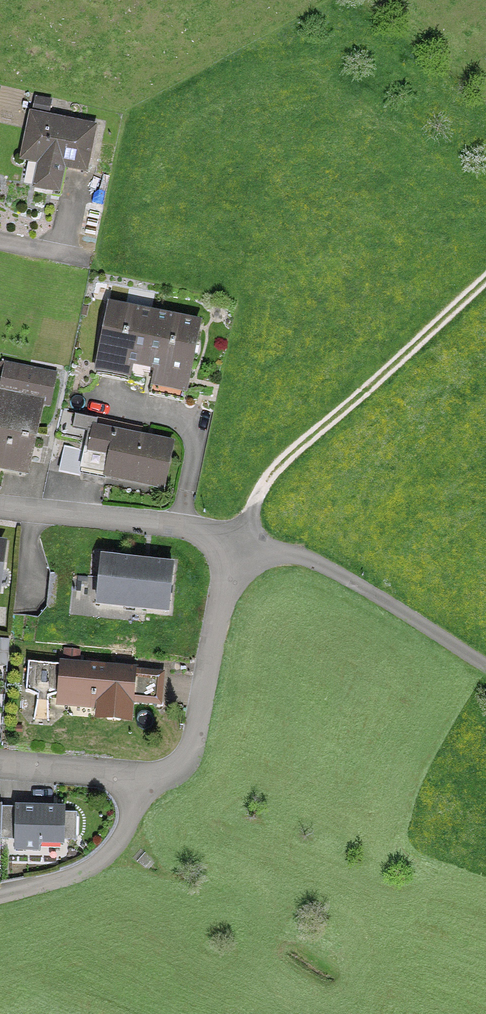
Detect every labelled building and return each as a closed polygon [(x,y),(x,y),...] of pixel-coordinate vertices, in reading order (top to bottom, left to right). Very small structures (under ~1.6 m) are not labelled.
[(63,169),(83,173),(92,130),(30,117),(21,160),(38,164),(32,193),(57,198),(63,169)] [(140,380),(142,367),(153,317),(108,308),(106,319),(105,319),(99,347),(100,347),(94,377),(126,383),(127,377),(140,380)] [(197,325),(153,317),(142,367),(140,380),(150,382),(147,397),(180,403),(189,365),(190,365),(196,337),(194,337),(197,325)] [(25,475),(32,442),(27,441),(41,375),(17,370),(11,400),(0,398),(0,469),(25,475)] [(169,448),(88,431),(79,471),(160,488),(169,448)] [(177,571),(102,566),(99,608),(174,613),(177,571)] [(128,703),(158,706),(161,676),(61,667),(58,697),(93,700),(98,706),(97,716),(107,721),(116,722),(124,718),(127,718),(128,703)] [(61,845),(62,812),(14,810),(13,850),(37,851),(37,844),(61,845)]
